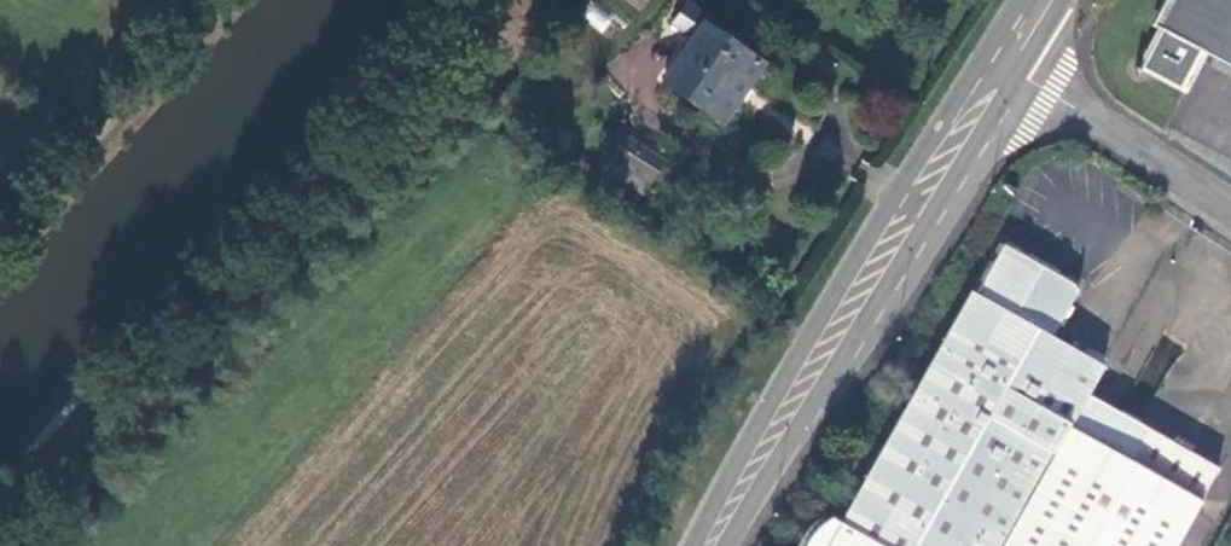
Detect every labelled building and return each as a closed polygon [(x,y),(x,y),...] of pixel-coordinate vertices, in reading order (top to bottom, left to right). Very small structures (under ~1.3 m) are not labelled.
[(1155,18),(1161,45),(1160,44),(1139,82),(1177,103),(1198,65),(1230,83),(1230,0),(1165,0),(1155,18)] [(714,114),(754,57),(707,25),(666,82),(714,114)] [(815,67),(829,76),(838,64),(823,55),(815,67)] [(628,139),(606,171),(643,194),(663,163),(628,139)] [(1080,391),(1099,357),(1055,334),(1081,289),(1006,248),(980,294),(971,289),(829,545),(1168,545),(1213,464),(1080,391)]
